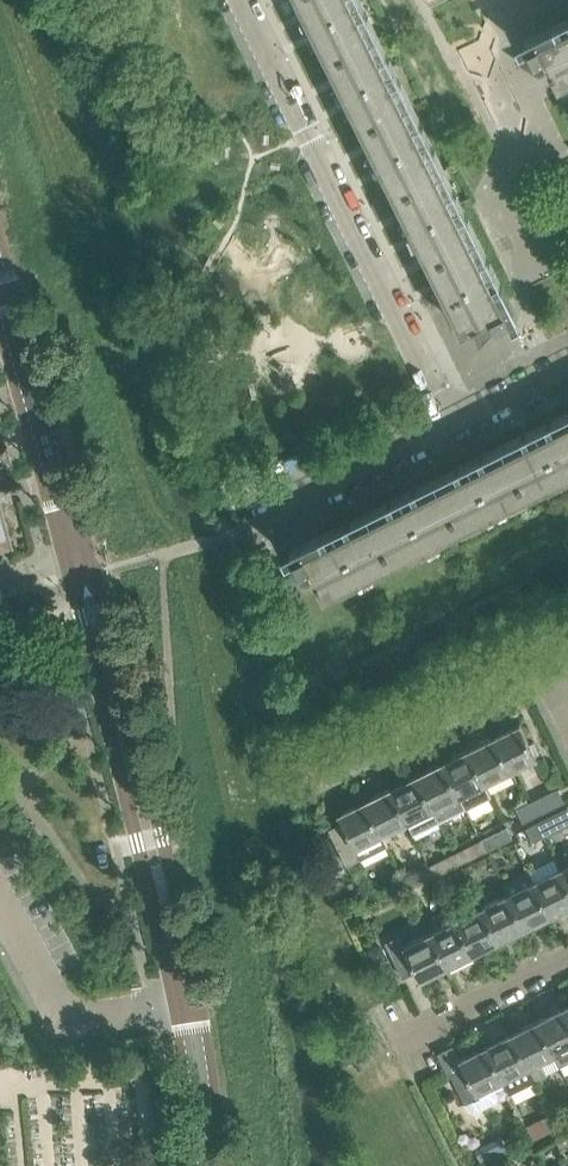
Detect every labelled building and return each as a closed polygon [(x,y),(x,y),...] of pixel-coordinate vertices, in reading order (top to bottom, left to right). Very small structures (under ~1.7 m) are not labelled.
[(354,2),(353,0),(301,0),(463,327),(473,322),(484,336),(499,323),(498,320),(509,315),(354,2)] [(567,78),(567,26),(530,44),(534,54),(526,64),(540,73),(552,68),(559,83),(567,78)] [(567,471),(567,419),(296,554),(300,563),(292,573),(306,583),(318,577),(325,592),(567,471)] [(541,749),(536,739),(530,742),(520,722),(493,736),(511,771),(538,757),(535,752),(541,749)] [(511,771),(493,736),(469,748),(486,783),(511,771)] [(492,795),(486,783),(469,748),(443,761),(467,807),(492,795)] [(467,807),(443,761),(418,773),(442,820),(467,807)] [(442,820),(418,773),(389,787),(407,822),(414,834),(442,820)] [(407,822),(389,787),(364,799),(382,834),(407,822)] [(533,816),(563,801),(557,788),(527,803),(533,816)] [(382,834),(364,799),(339,812),(343,821),(331,828),(348,862),(360,856),(362,859),(388,846),(382,834)] [(533,816),(527,803),(518,807),(524,820),(533,816)] [(567,823),(567,810),(567,808),(537,823),(543,835),(567,823)] [(543,835),(537,823),(527,827),(534,840),(543,835)] [(514,837),(508,826),(495,832),(501,844),(514,837)] [(501,844),(495,832),(482,839),(488,850),(501,844)] [(474,857),(488,850),(482,839),(469,845),(474,857)] [(461,863),(474,857),(469,845),(456,852),(461,863)] [(461,863),(456,852),(443,858),(448,870),(461,863)] [(448,870),(443,858),(430,865),(435,876),(448,870)] [(559,867),(567,884),(567,863),(559,867)] [(422,883),(435,876),(430,865),(416,871),(422,883)] [(559,867),(534,880),(552,914),(567,906),(567,884),(559,867)] [(552,914),(534,880),(528,868),(502,881),(508,892),(526,927),(552,914)] [(422,883),(416,871),(403,878),(409,889),(422,883)] [(409,889),(403,878),(389,884),(395,896),(409,889)] [(526,927),(508,892),(483,905),(500,940),(526,927)] [(500,940),(483,905),(457,917),(475,952),(500,940)] [(475,952),(457,917),(430,931),(448,966),(475,952)] [(448,966),(430,931),(404,944),(400,935),(387,941),(403,975),(416,968),(421,979),(448,966)] [(562,1006),(537,1019),(554,1054),(560,1066),(567,1062),(567,1018),(562,1006)] [(554,1054),(537,1019),(512,1031),(536,1080),(548,1074),(541,1061),(554,1054)] [(536,1080),(512,1031),(487,1044),(504,1079),(511,1093),(536,1080)] [(494,1084),(504,1079),(487,1044),(459,1057),(464,1067),(451,1073),(468,1108),(470,1109),(472,1111),(473,1111),(475,1111),(477,1111),(494,1103),(496,1102),(496,1101),(497,1100),(498,1099),(498,1097),(499,1096),(498,1094),(498,1093),(494,1084)] [(563,1107),(552,1112),(559,1127),(567,1122),(567,1117),(563,1107)] [(559,1127),(552,1112),(542,1118),(549,1132),(559,1127)] [(554,1135),(561,1149),(567,1146),(567,1131),(567,1129),(554,1135)]
